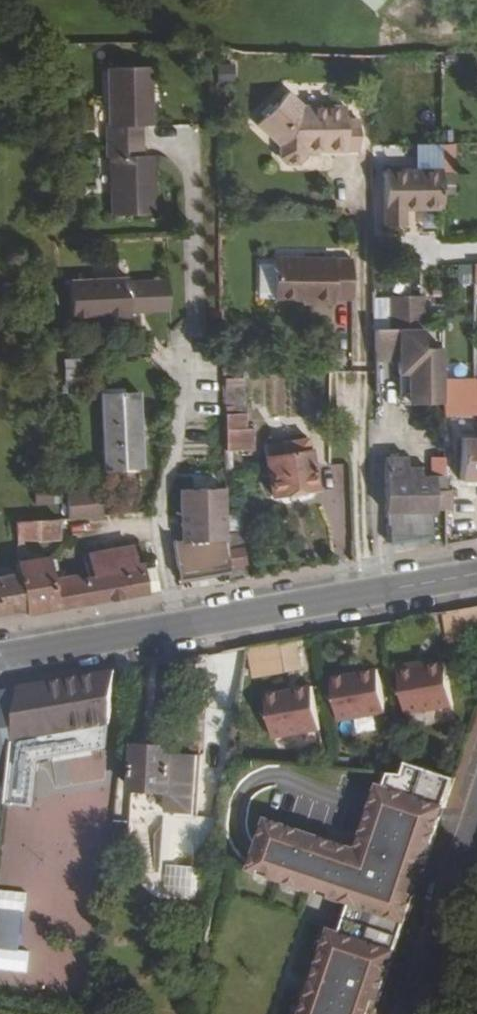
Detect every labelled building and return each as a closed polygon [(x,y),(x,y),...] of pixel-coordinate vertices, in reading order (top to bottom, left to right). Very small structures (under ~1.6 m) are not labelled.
[(383,0),(361,0),(373,11),(383,0)] [(150,61),(108,62),(110,118),(107,118),(107,135),(143,134),(142,119),(144,118),(144,93),(152,93),(150,61)] [(310,96),(293,83),(266,117),(289,135),(289,147),(294,153),(304,153),(311,147),(312,139),(351,139),(351,111),(351,97),(310,96)] [(152,93),(144,93),(144,118),(153,119),(152,93)] [(364,111),(351,111),(351,139),(364,139),(364,111)] [(143,134),(107,135),(108,151),(112,151),(114,208),(157,206),(155,177),(148,177),(146,150),(143,149),(143,134)] [(155,150),(146,150),(148,177),(155,177),(155,150)] [(444,165),(388,166),(388,222),(410,223),(410,205),(444,204),(444,165)] [(356,291),(356,252),(339,252),(339,254),(281,255),(281,294),(309,294),(318,294),(318,300),(339,299),(340,291),(356,291)] [(460,282),(475,281),(475,264),(459,264),(460,282)] [(130,274),(71,278),(72,315),(132,312),(132,308),(147,307),(146,279),(131,279),(130,274)] [(393,292),(393,325),(427,324),(425,291),(393,292)] [(443,392),(444,343),(424,343),(424,324),(393,325),(378,325),(378,357),(399,358),(399,372),(408,372),(408,394),(411,394),(411,402),(443,402),(443,392)] [(408,394),(408,372),(399,372),(399,402),(411,402),(411,394),(408,394)] [(233,373),(226,374),(226,414),(227,446),(255,445),(254,423),(247,423),(247,407),(235,407),(233,373)] [(129,389),(104,391),(108,466),(146,463),(141,389),(129,389)] [(443,392),(443,402),(444,413),(476,412),(476,392),(443,392)] [(462,435),(461,480),(476,480),(476,436),(462,435)] [(314,438),(296,438),(297,446),(289,446),(289,453),(272,454),(275,493),(319,488),(314,438)] [(406,456),(385,456),(385,510),(387,510),(388,541),(430,535),(429,510),(435,509),(435,506),(443,506),(443,456),(428,456),(428,476),(418,475),(418,467),(406,466),(406,456)] [(229,531),(228,486),(183,488),(184,539),(176,540),(181,570),(208,566),(209,569),(230,567),(230,546),(229,531)] [(68,489),(67,518),(104,519),(105,491),(68,489)] [(32,509),(20,508),(19,517),(32,516),(32,509)] [(19,517),(16,517),(16,536),(36,535),(36,537),(59,535),(58,515),(32,516),(19,517)] [(47,554),(16,557),(18,569),(27,607),(27,612),(144,591),(143,576),(156,575),(154,564),(142,566),(140,547),(134,548),(133,543),(92,549),(94,572),(71,575),(53,578),(47,554)] [(248,546),(230,546),(230,567),(230,571),(230,578),(230,582),(245,579),(245,563),(249,562),(248,546)] [(230,571),(230,567),(209,569),(208,566),(181,570),(182,578),(230,571)] [(0,572),(0,611),(27,607),(18,569),(0,572)] [(296,637),(245,646),(251,676),(301,668),(296,637)] [(407,713),(453,705),(446,662),(424,666),(423,661),(398,665),(407,713)] [(18,685),(9,763),(4,807),(32,810),(37,763),(107,751),(116,668),(18,685)] [(339,720),(386,712),(378,669),(332,677),(339,720)] [(9,763),(18,685),(0,688),(0,764),(9,763)] [(274,737),(320,728),(313,686),(266,694),(274,737)] [(167,809),(187,811),(193,754),(173,752),(173,749),(134,745),(129,790),(169,794),(167,809)] [(456,775),(409,759),(404,771),(384,769),(359,844),(268,814),(251,865),(352,899),(343,927),(332,923),(302,1013),(375,1013),(371,1011),(376,996),(381,997),(417,890),(412,888),(419,867),(424,869),(456,775)] [(23,910),(0,909),(0,950),(21,951),(23,910)]
